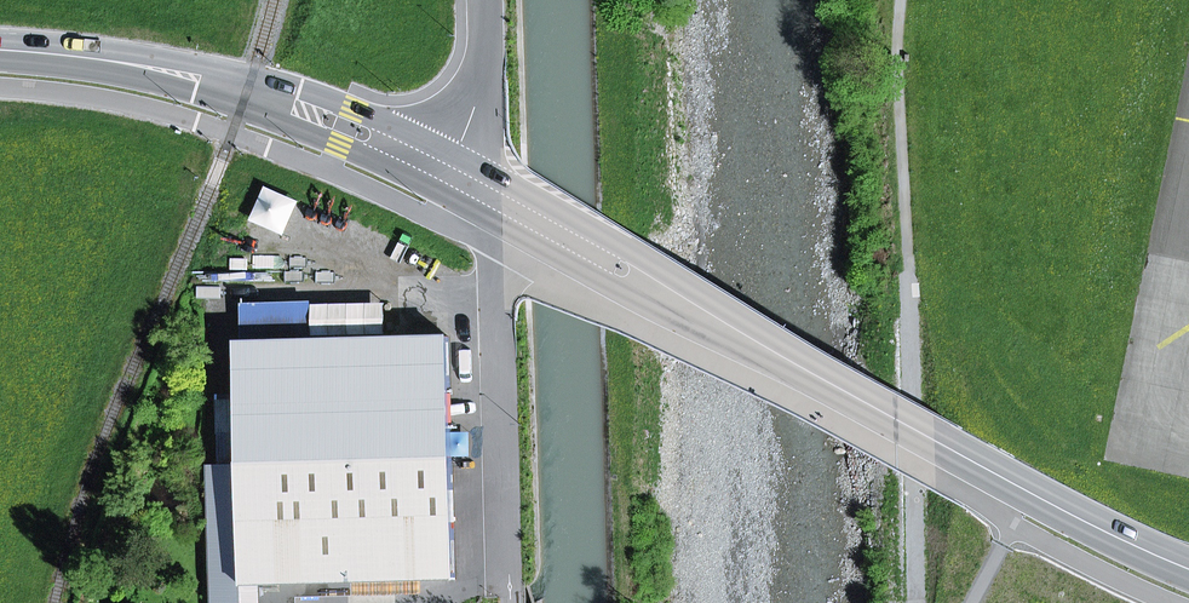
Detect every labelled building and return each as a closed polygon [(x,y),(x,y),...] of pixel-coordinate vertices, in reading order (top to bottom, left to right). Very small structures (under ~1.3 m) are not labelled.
[(236,342),(304,340),(303,305),(235,307),(236,342)] [(304,340),(236,342),(239,464),(452,459),(448,336),(304,340)] [(455,579),(452,459),(239,464),(208,465),(212,602),(284,602),(283,584),(354,582),(455,579)] [(299,598),(355,596),(354,582),(283,584),(284,602),(299,602),(299,598)]
